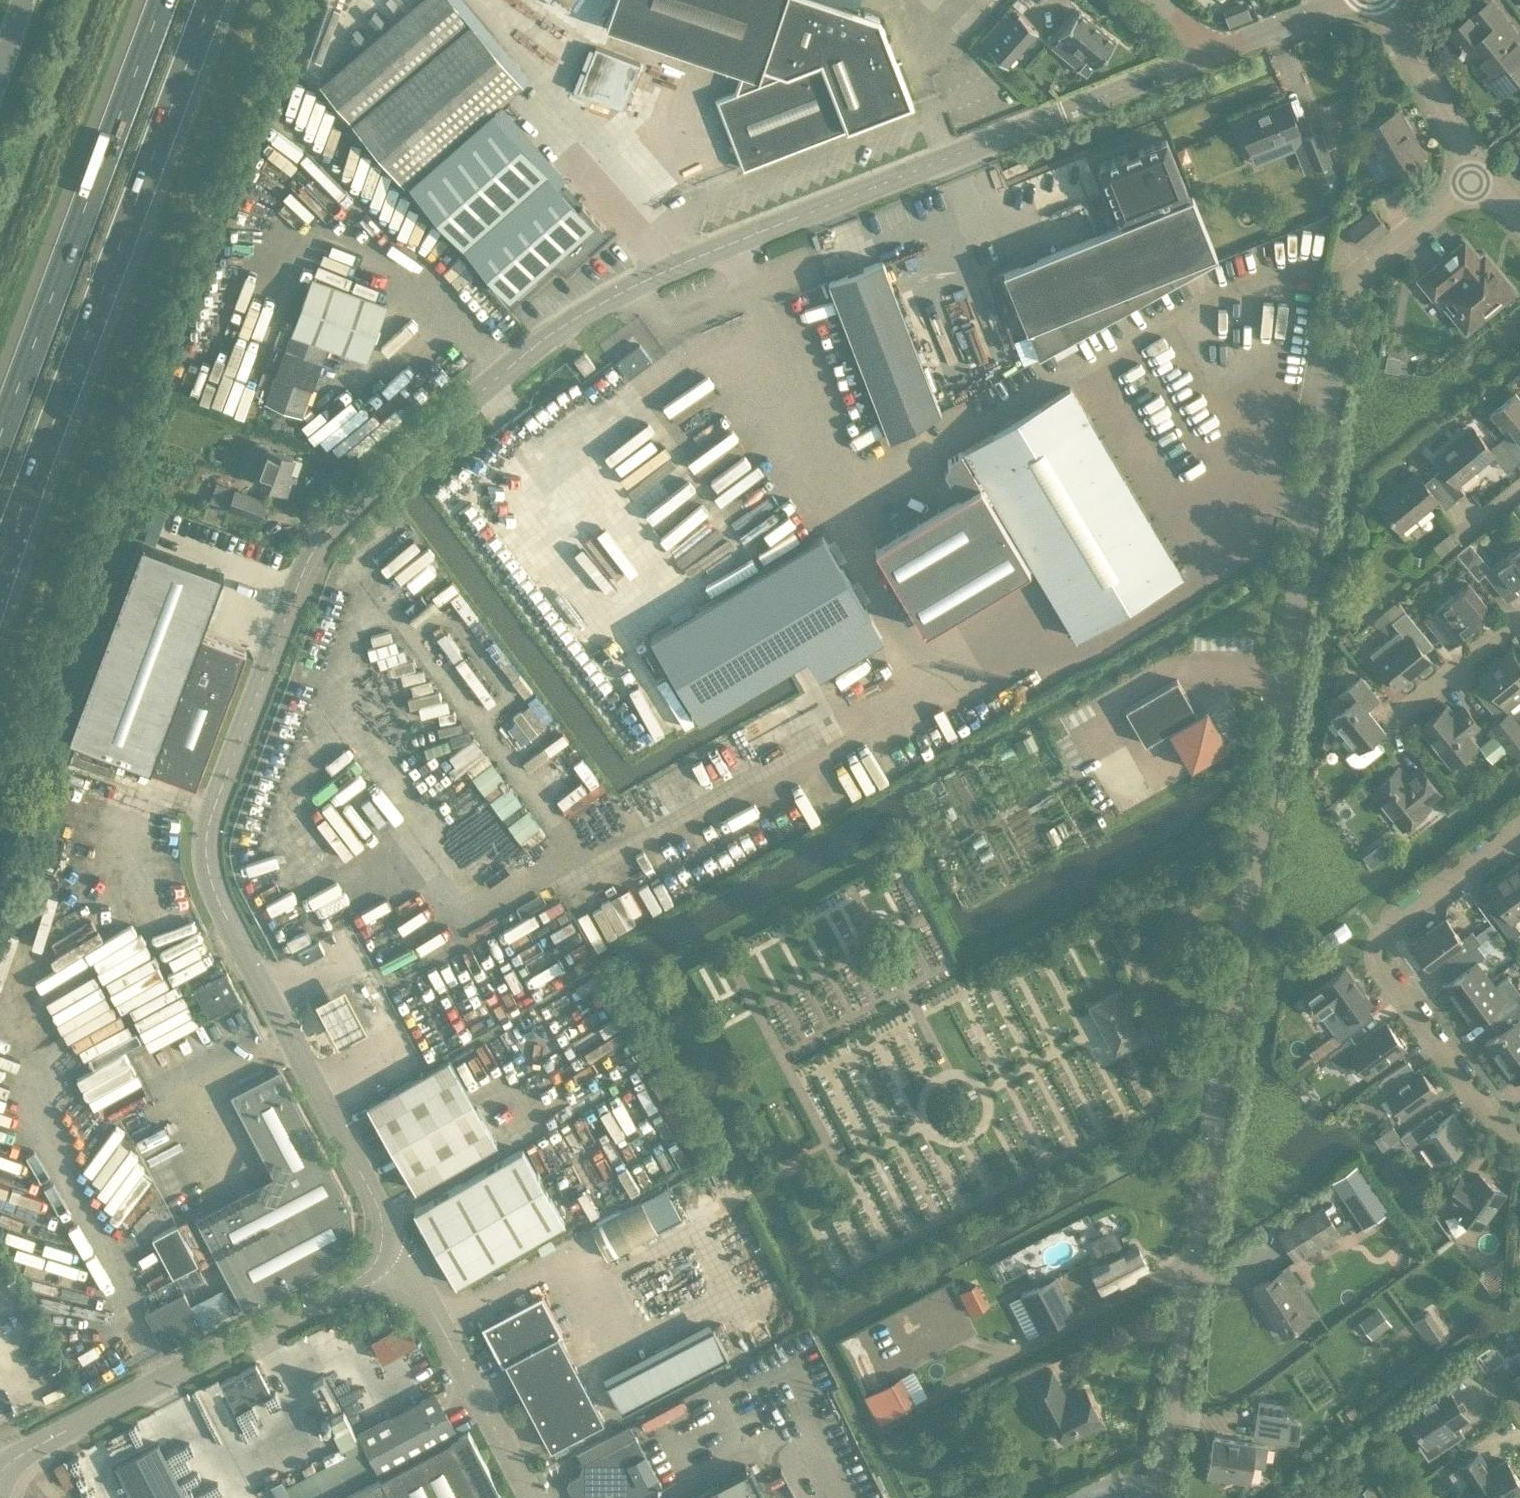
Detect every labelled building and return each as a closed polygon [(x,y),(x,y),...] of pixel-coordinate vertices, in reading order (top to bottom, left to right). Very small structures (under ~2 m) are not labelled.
[(492,108),(522,82),(452,0),(417,0),(320,83),(405,182),(410,177),(510,295),(559,252),(567,260),(604,228),(566,186),(563,188),(492,108)] [(510,0),(494,0),(490,5),(501,13),(510,0)] [(606,26),(741,71),(735,91),(716,99),(743,168),(912,103),(879,18),(855,9),(858,0),(614,0),(606,26)] [(1117,41),(1079,10),(1059,35),(1087,58),(1079,68),(1087,75),(1095,64),(1096,65),(1117,41)] [(554,13),(532,41),(556,61),(579,32),(554,13)] [(1019,14),(988,49),(1007,66),(1038,31),(1019,14)] [(1452,33),(1463,46),(1461,48),(1465,52),(1466,51),(1477,64),(1483,59),(1509,90),(1519,80),(1519,35),(1506,18),(1486,35),(1471,17),(1452,33)] [(623,107),(640,63),(595,46),(578,91),(623,107)] [(1239,120),(1251,150),(1299,131),(1287,101),(1239,120)] [(1393,112),(1364,128),(1390,174),(1410,163),(1411,164),(1415,162),(1414,160),(1423,155),(1408,128),(1403,130),(1393,112)] [(1318,132),(1302,138),(1313,167),(1330,160),(1318,132)] [(1125,222),(1192,195),(1169,137),(1103,164),(1125,222)] [(258,175),(249,183),(276,211),(283,205),(275,196),(302,170),(279,146),(254,170),(258,175)] [(1217,258),(1192,195),(1125,222),(1006,269),(1025,321),(1030,333),(1039,356),(1042,355),(1217,258)] [(1347,195),(1346,203),(1354,205),(1356,196),(1347,195)] [(1361,245),(1385,226),(1372,210),(1348,229),(1361,245)] [(1464,240),(1417,278),(1432,296),(1435,294),(1464,330),(1513,290),(1498,271),(1492,276),(1464,240)] [(889,439),(941,411),(882,260),(828,281),(832,292),(889,439)] [(374,321),(382,299),(312,274),(291,333),(290,333),(265,403),(300,415),(326,345),(344,351),(361,357),(374,321)] [(828,281),(818,285),(822,296),(832,292),(828,281)] [(1030,333),(1014,340),(1023,363),(1039,357),(1039,356),(1030,333)] [(651,361),(634,336),(607,353),(624,379),(651,361)] [(1240,343),(1216,347),(1221,375),(1244,371),(1240,343)] [(592,362),(583,347),(572,354),(582,369),(592,362)] [(962,491),(873,543),(923,626),(1032,562),(1076,636),(1180,575),(1069,387),(964,449),(965,450),(962,452),(961,451),(947,460),(947,461),(950,462),(948,471),(945,470),(944,471),(952,485),(957,483),(962,491)] [(195,393),(158,494),(271,534),(279,512),(257,503),(285,425),(195,393)] [(1515,393),(1490,413),(1503,428),(1506,426),(1510,431),(1500,439),(1504,444),(1518,462),(1519,460),(1519,439),(1519,438),(1519,437),(1519,399),(1515,393)] [(1251,432),(1255,399),(1220,394),(1216,428),(1251,432)] [(523,419),(523,427),(550,427),(550,419),(523,419)] [(1432,475),(1453,501),(1464,492),(1456,482),(1492,454),(1488,449),(1472,427),(1434,457),(1442,467),(1432,475)] [(1492,454),(1504,444),(1500,439),(1488,449),(1492,454)] [(518,499),(525,493),(489,454),(482,460),(518,499)] [(1432,475),(1422,482),(1415,473),(1378,502),(1399,529),(1436,499),(1444,509),(1453,501),(1432,475)] [(822,532),(649,633),(697,716),(870,615),(822,532)] [(142,543),(69,738),(73,740),(151,769),(151,767),(201,634),(224,574),(142,543)] [(1456,553),(1466,566),(1479,555),(1469,543),(1456,553)] [(1486,574),(1507,600),(1516,593),(1512,588),(1519,582),(1519,546),(1486,574)] [(260,625),(282,564),(235,547),(213,608),(260,625)] [(1413,556),(1412,563),(1422,565),(1423,557),(1413,556)] [(1465,623),(1486,606),(1468,584),(1424,619),(1448,648),(1471,630),(1465,623)] [(1396,601),(1383,612),(1390,622),(1404,611),(1396,601)] [(1397,630),(1369,653),(1375,660),(1374,661),(1395,688),(1429,660),(1423,652),(1432,645),(1405,610),(1404,611),(1390,622),(1397,630)] [(151,767),(151,769),(196,786),(247,651),(201,634),(169,719),(151,767)] [(1474,689),(1498,719),(1489,726),(1494,732),(1503,743),(1506,746),(1514,756),(1519,751),(1519,723),(1509,710),(1507,708),(1519,698),(1519,665),(1510,653),(1481,677),(1484,681),(1474,689)] [(1190,763),(1227,742),(1206,704),(1196,710),(1185,691),(1177,675),(1125,704),(1145,739),(1169,726),(1190,763)] [(1343,706),(1331,716),(1355,746),(1344,754),(1349,761),(1353,763),(1358,763),(1363,763),(1383,747),(1374,736),(1383,729),(1366,708),(1376,699),(1358,676),(1335,695),(1343,706)] [(530,707),(515,714),(525,735),(540,729),(530,707)] [(1445,707),(1420,727),(1450,764),(1475,744),(1468,735),(1479,726),(1463,707),(1453,716),(1445,707)] [(1028,751),(1037,746),(1030,734),(1022,738),(1028,751)] [(1480,746),(1492,761),(1507,749),(1495,734),(1480,746)] [(1331,738),(1322,738),(1322,747),(1331,747),(1331,738)] [(523,802),(509,781),(507,782),(483,746),(465,758),(504,815),(523,802)] [(1396,768),(1371,788),(1402,827),(1427,807),(1424,804),(1439,793),(1419,767),(1404,778),(1396,768)] [(456,815),(470,803),(452,784),(426,808),(434,817),(447,805),(456,815)] [(1449,795),(1439,803),(1447,813),(1457,806),(1449,795)] [(528,807),(508,823),(527,848),(547,833),(528,807)] [(1388,843),(1365,852),(1371,865),(1393,856),(1388,843)] [(1506,872),(1519,891),(1519,862),(1506,872)] [(1519,914),(1519,891),(1506,872),(1486,886),(1499,903),(1489,910),(1510,939),(1519,931),(1519,930),(1512,920),(1519,914)] [(89,913),(122,898),(113,879),(70,899),(94,950),(123,936),(114,916),(99,923),(94,912),(90,914),(89,913)] [(1446,967),(1451,963),(1477,944),(1480,941),(1475,934),(1472,930),(1461,938),(1446,918),(1411,943),(1427,964),(1438,956),(1446,967)] [(1480,941),(1485,938),(1480,931),(1475,934),(1480,941)] [(324,952),(319,941),(313,944),(298,952),(303,962),(319,954),(324,952)] [(1457,1004),(1490,979),(1476,961),(1484,955),(1477,944),(1451,963),(1458,973),(1443,984),(1457,1004)] [(210,979),(193,988),(208,1017),(241,999),(226,971),(223,973),(220,968),(210,974),(210,979)] [(1357,1011),(1370,1002),(1345,968),(1305,998),(1318,1016),(1321,1014),(1331,1029),(1340,1040),(1365,1022),(1357,1011)] [(1519,1002),(1519,993),(1508,976),(1494,985),(1490,979),(1457,1004),(1471,1023),(1487,1011),(1495,1021),(1519,1002)] [(346,986),(316,1001),(338,1046),(368,1031),(346,986)] [(1135,1029),(1121,1002),(1120,1001),(1115,991),(1113,992),(1101,999),(1095,1001),(1089,1005),(1114,1052),(1140,1038),(1140,1037),(1135,1029)] [(1519,1047),(1519,1002),(1495,1021),(1491,1023),(1498,1033),(1485,1042),(1499,1062),(1519,1047)] [(1350,1036),(1327,1052),(1331,1058),(1340,1071),(1356,1060),(1367,1075),(1404,1047),(1386,1022),(1356,1044),(1350,1036)] [(1499,1062),(1514,1081),(1519,1077),(1519,1047),(1499,1062)] [(1326,1051),(1316,1058),(1319,1062),(1324,1063),(1331,1058),(1327,1052),(1326,1051)] [(448,1059),(367,1106),(415,1189),(496,1142),(448,1059)] [(1407,1061),(1378,1082),(1385,1092),(1384,1092),(1402,1117),(1436,1092),(1419,1068),(1415,1071),(1407,1061)] [(153,1102),(144,1081),(126,1089),(121,1078),(130,1074),(126,1067),(86,1085),(104,1124),(153,1102)] [(273,1175),(195,1216),(244,1310),(327,1266),(346,1249),(352,1229),(350,1207),(278,1069),(230,1094),(273,1175)] [(1431,1113),(1400,1135),(1408,1147),(1419,1139),(1436,1163),(1470,1138),(1452,1113),(1438,1124),(1431,1113)] [(1382,1149),(1400,1135),(1392,1125),(1375,1138),(1382,1149)] [(455,1284),(563,1222),(521,1149),(413,1211),(455,1284)] [(1358,1164),(1333,1181),(1364,1227),(1389,1210),(1358,1164)] [(1460,1176),(1445,1198),(1456,1205),(1454,1208),(1479,1226),(1503,1192),(1479,1174),(1472,1184),(1460,1176)] [(592,1222),(606,1255),(684,1223),(670,1190),(592,1222)] [(1323,1205),(1278,1233),(1296,1261),(1340,1232),(1338,1229),(1325,1209),(1323,1205)] [(180,1224),(155,1237),(175,1276),(200,1263),(180,1224)] [(1102,1256),(1123,1245),(1115,1230),(1094,1241),(1102,1256)] [(552,1239),(537,1247),(541,1255),(557,1247),(552,1239)] [(1108,1258),(1096,1264),(1092,1267),(1104,1289),(1111,1286),(1148,1267),(1136,1244),(1108,1259),(1108,1258)] [(1503,1258),(1490,1268),(1501,1283),(1503,1258)] [(1280,1271),(1253,1288),(1282,1334),(1309,1317),(1294,1294),(1302,1289),(1297,1281),(1289,1286),(1280,1271)] [(1021,1294),(1009,1300),(1028,1337),(1040,1331),(1074,1313),(1055,1277),(1021,1294)] [(970,1314),(985,1306),(974,1284),(959,1292),(970,1314)] [(225,1289),(217,1293),(227,1314),(236,1310),(225,1289)] [(165,1351),(204,1331),(184,1292),(144,1312),(165,1351)] [(506,1363),(550,1448),(604,1420),(559,1335),(563,1333),(542,1294),(483,1326),(502,1365),(506,1363)] [(1391,1326),(1379,1309),(1364,1320),(1376,1338),(1391,1326)] [(372,1333),(391,1324),(386,1313),(367,1323),(372,1333)] [(409,1322),(372,1337),(381,1359),(418,1344),(409,1322)] [(1444,1334),(1437,1324),(1421,1335),(1429,1345),(1444,1334)] [(728,1355),(713,1327),(607,1383),(622,1411),(728,1355)] [(1516,1358),(1498,1370),(1512,1391),(1519,1386),(1519,1364),(1516,1358)] [(235,1375),(220,1382),(234,1411),(270,1393),(255,1364),(240,1372),(241,1375),(236,1377),(235,1375)] [(1050,1371),(1023,1386),(1045,1428),(1055,1423),(1063,1441),(1101,1421),(1084,1389),(1064,1397),(1050,1371)] [(323,1374),(312,1380),(335,1425),(334,1426),(342,1441),(356,1434),(343,1410),(342,1410),(323,1374)] [(902,1375),(865,1396),(879,1423),(917,1402),(902,1375)] [(1447,1387),(1437,1394),(1434,1390),(1413,1403),(1417,1410),(1410,1414),(1428,1441),(1436,1436),(1444,1447),(1464,1434),(1456,1422),(1466,1416),(1447,1387)] [(388,1416),(357,1432),(358,1433),(358,1435),(364,1445),(380,1476),(456,1434),(434,1392),(388,1416)] [(1257,1414),(1254,1438),(1286,1443),(1287,1437),(1295,1439),(1298,1421),(1289,1420),(1290,1419),(1257,1414)] [(629,1425),(576,1452),(582,1463),(578,1474),(567,1479),(566,1485),(569,1492),(575,1494),(577,1497),(619,1497),(629,1493),(631,1497),(635,1497),(660,1485),(629,1425)] [(380,1476),(391,1497),(502,1497),(466,1429),(456,1434),(380,1476)] [(356,1434),(342,1441),(348,1453),(364,1445),(358,1435),(358,1433),(356,1434)] [(1214,1437),(1209,1472),(1248,1478),(1250,1464),(1264,1466),(1267,1445),(1254,1442),(1254,1443),(1214,1437)] [(133,1497),(187,1497),(158,1443),(116,1465),(133,1497)] [(287,1485),(294,1497),(340,1497),(351,1492),(380,1476),(364,1445),(348,1453),(287,1485)] [(1465,1486),(1473,1497),(1506,1497),(1519,1488),(1519,1481),(1505,1459),(1490,1470),(1478,1452),(1448,1472),(1460,1490),(1465,1486)] [(749,1467),(717,1484),(716,1483),(688,1497),(765,1497),(749,1467)] [(380,1476),(351,1492),(340,1497),(391,1497),(380,1476)] [(1369,1485),(1357,1493),(1361,1497),(1378,1497),(1369,1485)]
